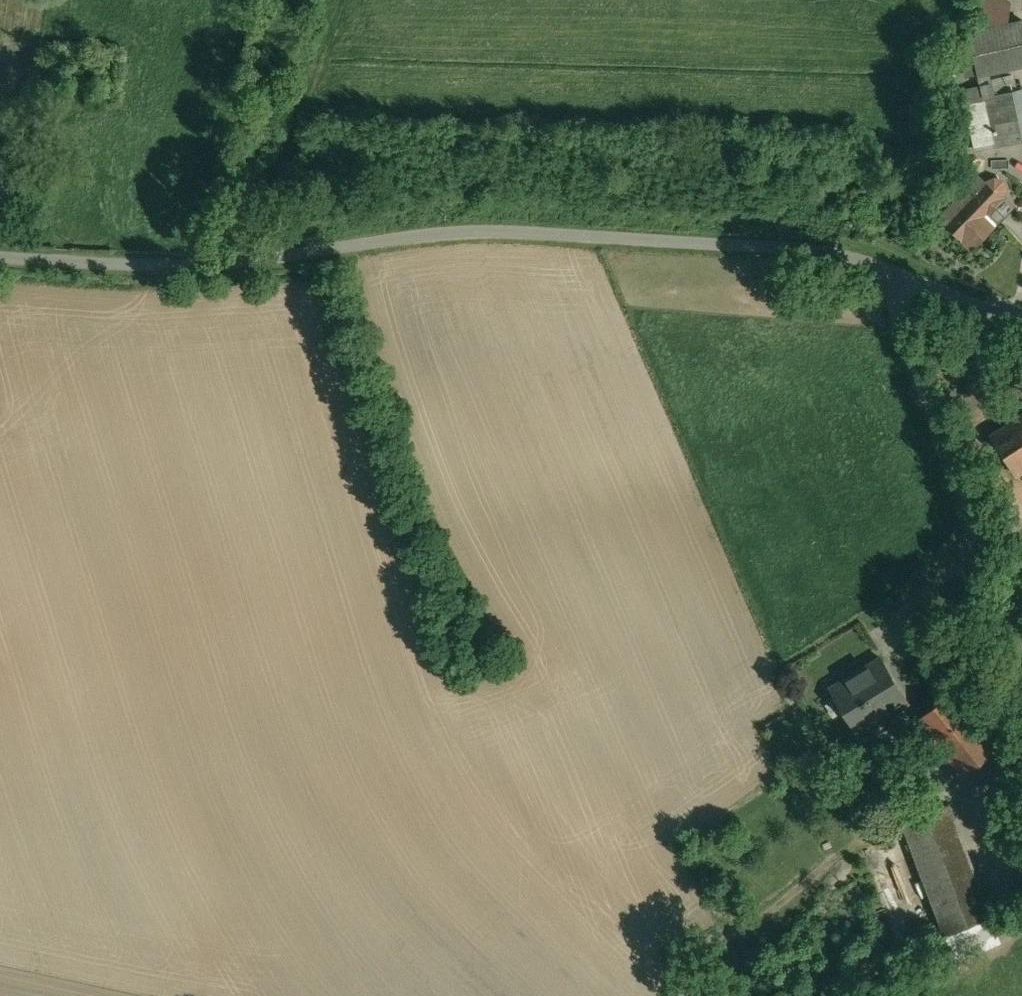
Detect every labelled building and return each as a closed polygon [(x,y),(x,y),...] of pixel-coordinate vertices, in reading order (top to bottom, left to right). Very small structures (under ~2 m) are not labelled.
[(1021,66),(1021,19),(1014,18),(1003,21),(1004,11),(1018,8),(1019,0),(975,0),(974,11),(976,21),(993,24),(960,31),(963,41),(962,43),(969,74),(979,75),(1021,66)] [(987,97),(997,145),(1021,139),(1021,129),(1014,91),(987,97)] [(997,145),(987,97),(966,102),(976,149),(997,145)] [(999,195),(979,177),(941,217),(946,222),(967,199),(981,213),(999,195)] [(967,199),(946,222),(963,238),(984,216),(981,213),(967,199)] [(1008,424),(1021,445),(1021,415),(1008,424)] [(1008,424),(990,435),(1016,475),(1021,472),(1021,445),(1008,424)] [(882,657),(831,688),(858,731),(908,700),(882,657)] [(953,689),(918,718),(963,775),(999,746),(953,689)] [(948,803),(903,820),(946,934),(990,915),(948,803)]
